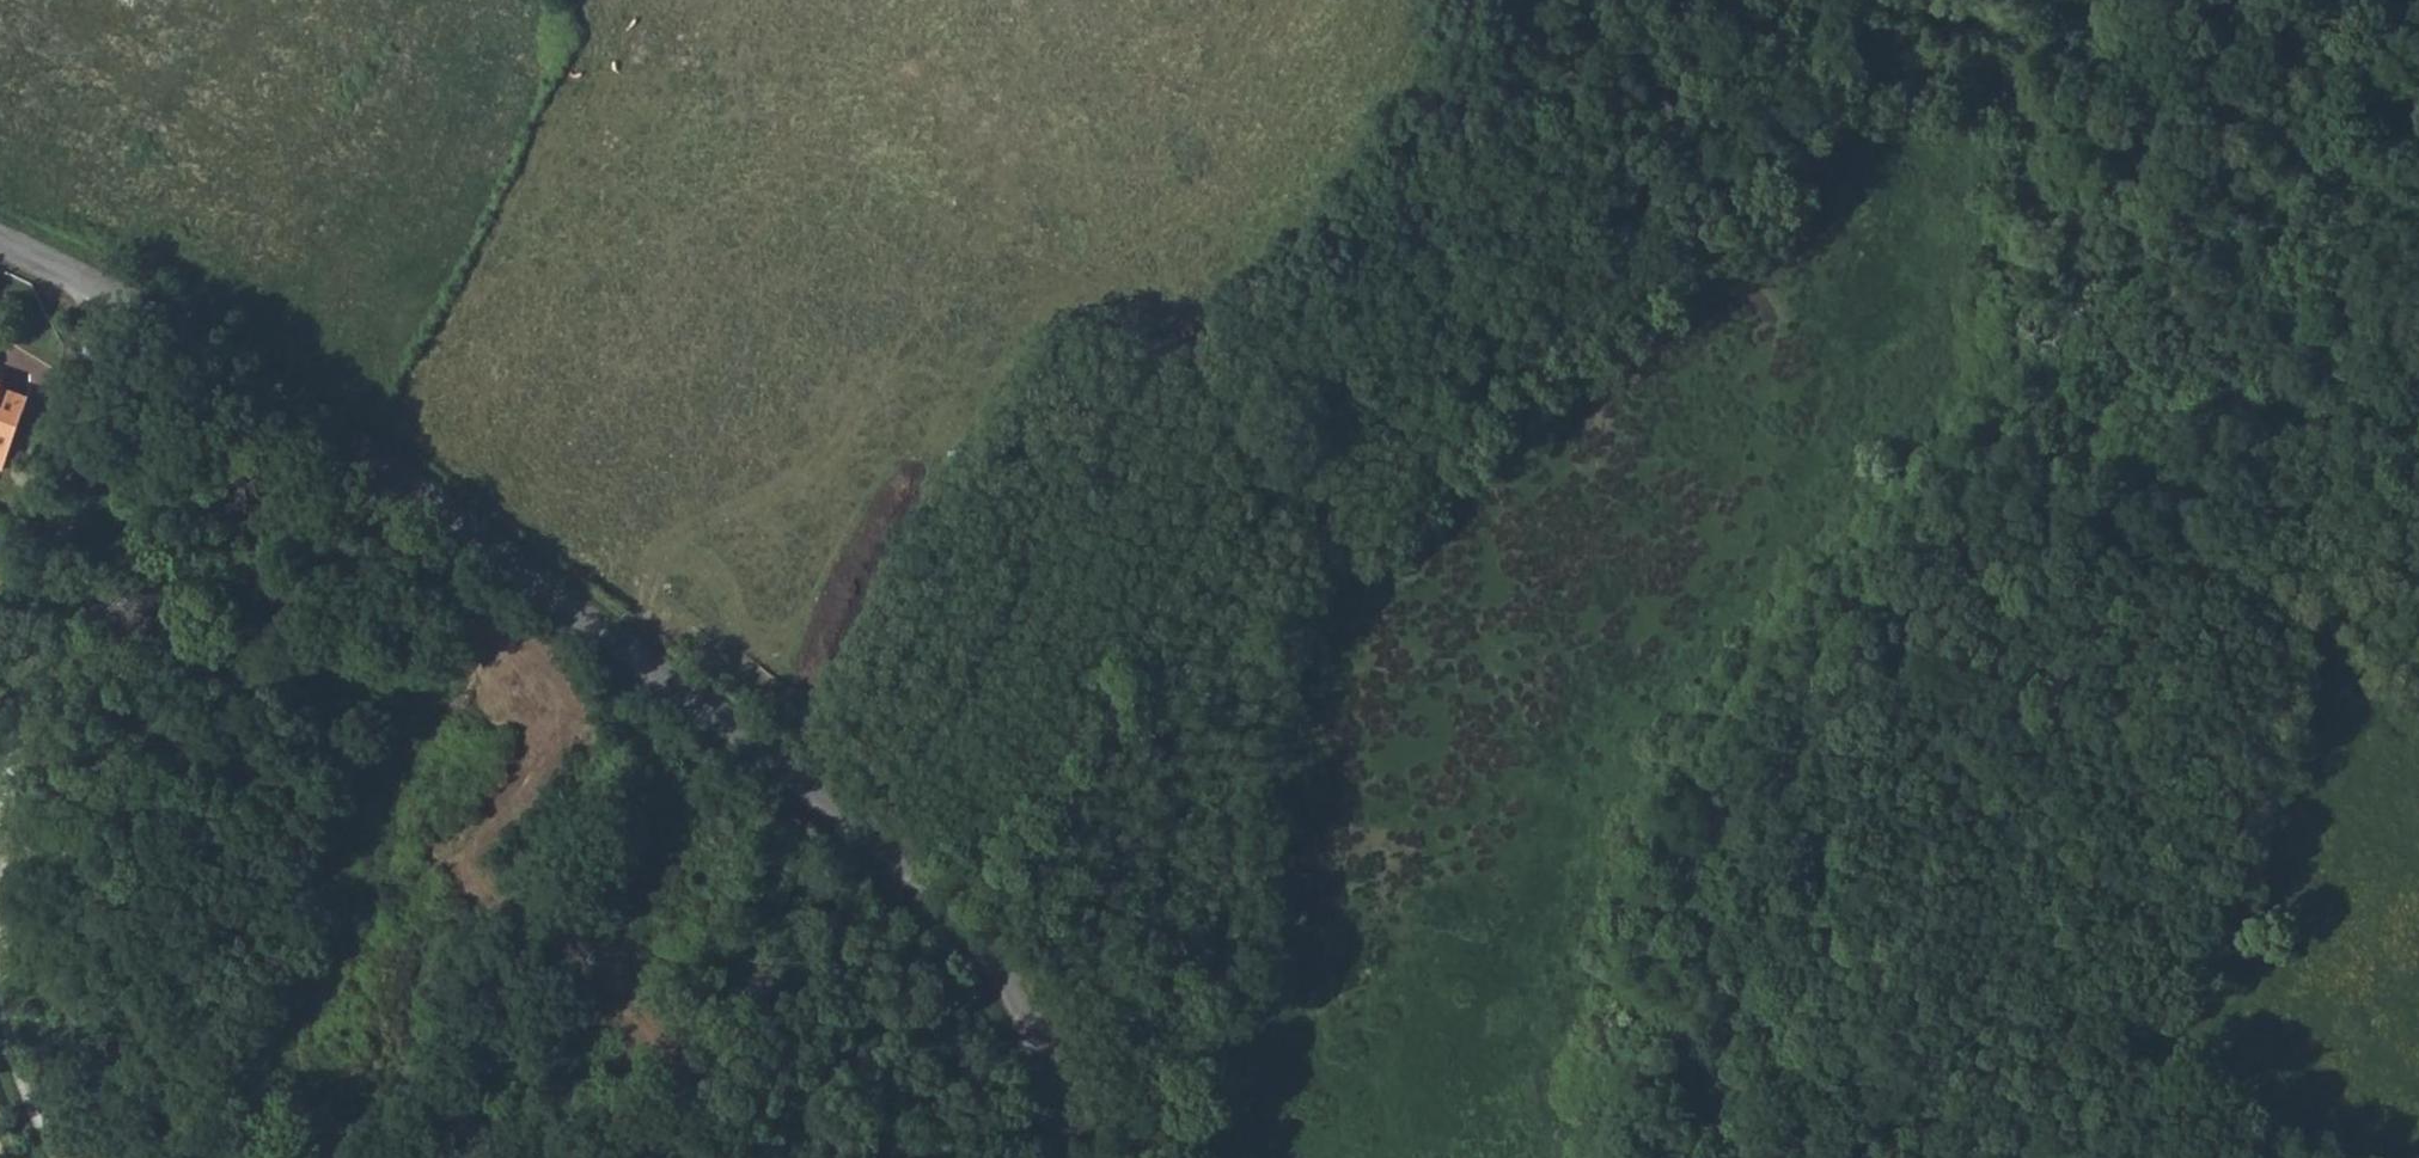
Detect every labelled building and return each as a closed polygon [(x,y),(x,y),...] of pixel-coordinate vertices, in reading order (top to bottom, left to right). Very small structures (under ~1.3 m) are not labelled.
[(4,454),(22,400),(0,393),(0,452),(4,454)]
